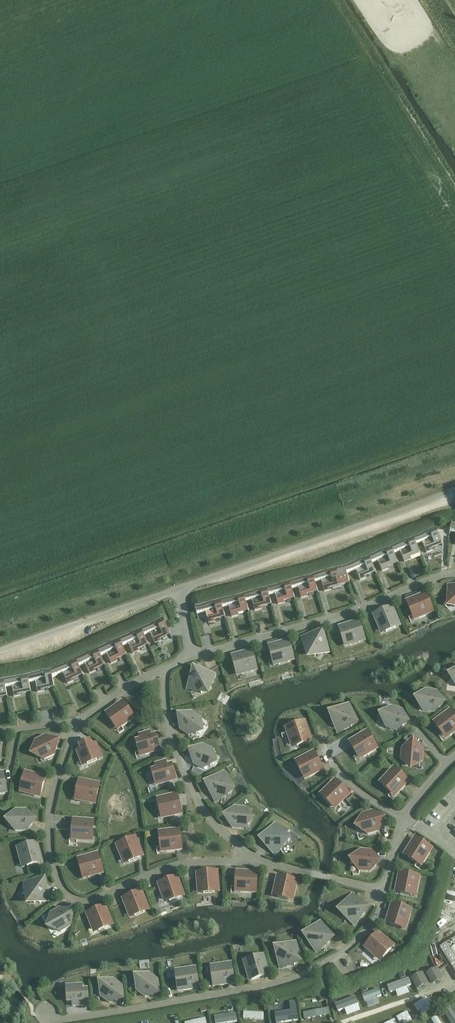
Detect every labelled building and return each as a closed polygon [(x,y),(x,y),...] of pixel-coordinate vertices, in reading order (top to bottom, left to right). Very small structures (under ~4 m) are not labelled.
[(416,544),(422,542),(426,553),(432,550),(432,549),(442,544),(435,528),(413,537),(416,544)] [(420,553),(416,544),(413,537),(391,546),(394,554),(394,553),(400,551),(404,562),(410,560),(410,558),(420,553)] [(398,563),(394,553),(394,554),(391,546),(368,556),(370,559),(371,563),(372,563),(377,560),(382,571),(388,569),(387,567),(398,563)] [(371,563),(370,559),(368,556),(345,565),(344,565),(347,573),(355,569),(360,581),(366,578),(365,576),(376,572),(372,563),(371,563)] [(346,573),(347,573),(344,565),(313,574),(315,582),(321,580),(324,592),(330,590),(330,588),(349,583),(346,573)] [(318,591),(315,582),(313,574),(289,581),(292,588),(298,586),(301,598),(307,596),(307,594),(318,591)] [(294,598),(292,588),(289,581),(266,587),(268,594),(269,594),(275,593),(278,604),(284,603),(284,601),(294,598)] [(271,604),(269,594),(268,594),(266,587),(243,593),(245,601),(251,599),(255,611),(261,609),(261,607),(271,604)] [(248,610),(245,601),(243,593),(220,600),(222,607),(228,605),(231,617),(238,615),(237,613),(248,610)] [(419,618),(429,614),(427,609),(432,608),(427,598),(423,600),(421,595),(411,599),(413,604),(408,606),(412,616),(417,614),(419,618)] [(225,617),(222,607),(220,600),(194,607),(197,614),(205,612),(208,623),(215,622),(214,620),(225,617)] [(386,632),(396,628),(394,623),(398,621),(394,611),(390,613),(388,609),(378,613),(380,617),(375,619),(379,629),(384,627),(386,632)] [(144,635),(150,633),(155,643),(161,641),(160,639),(170,634),(163,618),(140,628),(144,635)] [(350,645),(360,642),(359,637),(363,636),(360,625),(355,627),(354,622),(343,626),(345,630),(340,632),(344,642),(348,641),(350,645)] [(148,644),(144,635),(140,628),(119,638),(122,645),(128,643),(133,653),(139,651),(138,649),(148,644)] [(306,651),(315,656),(317,652),(322,655),(327,645),(323,643),(325,638),(316,633),(313,637),(309,635),(304,644),(308,647),(306,651)] [(126,654),(122,645),(119,638),(97,648),(100,655),(106,653),(111,664),(117,661),(116,659),(126,654)] [(279,664),(289,662),(288,657),(293,655),(290,645),(285,646),(284,642),(273,644),(274,649),(270,651),(273,661),(277,660),(279,664)] [(105,664),(100,655),(97,648),(75,658),(78,665),(79,665),(84,663),(89,674),(95,671),(94,669),(105,664)] [(242,674),(252,672),(251,667),(256,665),(253,655),(248,656),(247,652),(236,654),(238,659),(233,661),(236,671),(240,670),(242,674)] [(83,674),(79,665),(78,665),(75,658),(51,669),(52,677),(62,673),(67,684),(73,681),(73,679),(83,674)] [(54,687),(52,677),(51,669),(27,674),(29,682),(35,680),(37,692),(44,691),(43,689),(54,687)] [(201,693),(210,688),(208,684),(213,681),(207,672),(203,674),(201,670),(191,675),(193,679),(189,682),(194,691),(199,689),(201,693)] [(31,691),(29,682),(27,674),(3,679),(5,686),(11,685),(14,697),(20,695),(20,694),(31,691)] [(423,711),(434,712),(434,707),(439,708),(441,698),(436,697),(437,692),(426,690),(425,695),(420,694),(419,705),(424,706),(423,711)] [(121,727),(130,721),(127,717),(131,714),(125,705),(121,708),(118,704),(109,710),(112,714),(108,717),(114,726),(118,723),(121,727)] [(335,726),(345,730),(346,725),(351,727),(355,717),(350,715),(352,711),(342,707),(340,712),(336,710),(332,720),(336,722),(335,726)] [(403,727),(406,716),(401,715),(402,710),(392,707),(390,712),(386,711),(383,721),(387,723),(386,727),(396,730),(398,725),(403,727)] [(196,734),(202,725),(198,722),(201,718),(192,712),(189,716),(185,714),(179,723),(183,725),(180,730),(189,735),(192,731),(196,734)] [(454,732),(454,716),(453,714),(449,717),(446,713),(437,719),(440,723),(436,726),(443,735),(447,732),(450,736),(454,732)] [(297,746),(307,743),(305,738),(310,736),(307,726),(302,728),(300,723),(290,727),(292,731),(287,733),(290,743),(295,742),(297,746)] [(145,755),(155,752),(154,747),(159,746),(156,735),(151,737),(149,732),(139,735),(141,740),(136,741),(139,752),(144,750),(145,755)] [(364,757),(373,751),(371,747),(375,744),(369,735),(365,738),(362,734),(353,739),(356,743),(351,746),(357,755),(361,753),(364,757)] [(33,747),(38,757),(42,755),(44,760),(54,755),(52,751),(56,748),(52,739),(47,741),(45,736),(35,741),(38,745),(33,747)] [(87,764),(97,760),(95,755),(100,753),(96,743),(91,745),(90,741),(80,745),(81,749),(77,751),(81,761),(85,759),(87,764)] [(405,765),(416,766),(417,761),(422,762),(423,751),(418,750),(418,746),(407,744),(407,749),(402,749),(401,760),(406,760),(405,765)] [(194,764),(204,769),(206,764),(210,766),(215,756),(210,754),(212,750),(202,745),(200,750),(196,748),(191,758),(196,760),(194,764)] [(309,777),(319,772),(316,768),(321,766),(316,756),(311,758),(309,754),(300,759),(302,763),(297,766),(302,775),(307,773),(309,777)] [(161,784),(171,781),(170,777),(175,775),(172,765),(167,766),(165,761),(155,764),(156,769),(151,770),(154,781),(159,779),(161,784)] [(398,793),(405,785),(402,782),(405,778),(397,771),(394,774),(390,771),(383,779),(386,782),(383,786),(391,793),(394,790),(398,793)] [(25,793),(35,796),(36,791),(41,792),(44,782),(39,781),(40,776),(30,773),(28,778),(24,777),(21,787),(26,788),(25,793)] [(212,796),(222,798),(224,794),(228,795),(231,784),(226,783),(227,778),(217,776),(216,780),(211,779),(208,790),(213,791),(212,796)] [(80,801),(90,803),(91,798),(96,799),(99,789),(94,788),(95,783),(84,781),(83,786),(78,785),(76,795),(81,796),(80,801)] [(338,805),(346,798),(343,794),(346,791),(339,783),(335,787),(331,783),(324,791),(327,794),(324,798),(331,805),(335,802),(338,805)] [(166,818),(177,815),(176,810),(181,809),(178,799),(173,800),(172,795),(162,797),(163,802),(158,803),(160,814),(165,813),(166,818)] [(232,828),(243,829),(244,824),(249,825),(250,814),(245,813),(245,808),(235,807),(234,812),(229,812),(228,822),(233,823),(232,828)] [(16,831),(26,831),(26,826),(31,826),(31,815),(26,815),(26,810),(16,810),(16,815),(11,815),(11,826),(16,826),(16,831)] [(368,834),(378,832),(377,827),(381,825),(379,815),(374,816),(372,811),(362,814),(363,819),(358,820),(361,831),(366,830),(368,834)] [(77,840),(87,841),(88,836),(93,836),(93,826),(88,825),(89,820),(78,820),(78,825),(73,824),(72,835),(77,835),(77,840)] [(270,850),(280,850),(280,845),(285,845),(285,834),(280,834),(280,829),(270,829),(269,834),(264,834),(264,845),(270,845),(270,850)] [(166,852),(177,851),(176,846),(181,845),(180,834),(175,835),(174,830),(164,831),(164,836),(159,837),(160,847),(165,847),(166,852)] [(129,862),(139,858),(137,853),(141,851),(137,842),(132,843),(131,839),(121,843),(122,848),(118,850),(122,860),(127,858),(129,862)] [(408,858),(417,863),(420,859),(424,862),(430,853),(425,850),(428,846),(419,840),(416,844),(412,842),(406,851),(410,853),(408,858)] [(18,852),(21,863),(26,861),(27,866),(38,863),(36,859),(41,857),(38,847),(34,848),(32,843),(22,846),(23,851),(18,852)] [(359,871),(370,872),(370,867),(375,867),(376,856),(371,856),(371,851),(361,850),(360,855),(355,855),(354,866),(359,866),(359,871)] [(88,877),(98,875),(97,870),(102,868),(99,858),(94,859),(93,855),(83,857),(84,862),(79,863),(82,874),(87,873),(88,877)] [(240,892),(251,893),(251,888),(256,888),(257,877),(252,877),(252,872),(241,871),(241,876),(236,876),(235,887),(240,887),(240,892)] [(203,893),(214,892),(214,887),(219,887),(218,876),(213,877),(212,872),(201,872),(202,877),(197,878),(198,889),(203,888),(203,893)] [(400,894),(411,896),(412,891),(416,892),(418,881),(414,880),(414,875),(404,873),(403,878),(398,877),(396,888),(401,889),(400,894)] [(277,897),(288,900),(289,895),(294,896),(296,885),(291,884),(292,879),(282,877),(281,882),(276,881),(274,891),(278,892),(277,897)] [(169,901),(179,898),(178,893),(183,891),(179,881),(174,883),(173,878),(162,882),(164,886),(159,888),(163,898),(168,897),(169,901)] [(26,897),(34,903),(37,899),(41,902),(48,893),(44,890),(47,886),(38,880),(35,884),(31,881),(24,890),(29,893),(26,897)] [(135,916),(145,912),(143,907),(148,906),(144,896),(139,897),(137,893),(127,897),(129,901),(124,903),(128,913),(133,911),(135,916)] [(348,920),(359,920),(359,915),(364,914),(363,903),(358,904),(358,899),(347,900),(347,905),(342,905),(343,916),(348,915),(348,920)] [(390,925),(401,928),(402,923),(407,924),(410,914),(405,913),(407,908),(396,905),(395,910),(390,908),(387,918),(392,920),(390,925)] [(49,920),(54,930),(58,927),(61,932),(70,927),(68,922),(72,920),(67,910),(63,913),(60,908),(51,914),(53,918),(49,920)] [(99,931),(109,927),(107,922),(111,920),(107,910),(103,912),(101,908),(91,912),(93,916),(88,918),(92,928),(97,926),(99,931)] [(312,947),(323,948),(323,943),(328,944),(329,933),(324,932),(325,927),(314,926),(314,931),(309,930),(307,941),(312,942),(312,947)] [(368,950),(376,958),(379,954),(383,958),(390,950),(387,946),(390,942),(382,935),(379,939),(375,935),(368,943),(371,947),(368,950)] [(440,947),(454,972),(454,938),(440,947)] [(278,962),(287,967),(290,963),(294,965),(300,956),(295,953),(298,949),(288,944),(286,948),(281,945),(276,955),(280,957),(278,962)] [(245,965),(248,976),(253,974),(254,979),(264,976),(263,971),(268,970),(265,960),(260,961),(259,956),(248,959),(250,964),(245,965)] [(211,971),(213,982),(218,981),(218,986),(229,984),(228,979),(233,979),(232,968),(227,969),(226,964),(216,965),(216,970),(211,971)] [(176,976),(177,986),(182,986),(183,991),(194,989),(193,984),(198,983),(196,973),(191,973),(191,968),(180,970),(181,975),(176,976)] [(439,968),(427,974),(433,985),(444,979),(439,968)] [(425,973),(413,979),(419,990),(431,984),(425,973)] [(137,991),(145,997),(148,993),(152,996),(159,987),(155,984),(158,980),(149,974),(146,978),(142,975),(136,984),(140,987),(137,991)] [(101,996),(109,1003),(112,999),(117,1002),(123,993),(119,990),(122,986),(113,980),(110,984),(106,981),(100,989),(104,992),(101,996)] [(379,994),(389,990),(385,980),(375,984),(379,994)] [(67,991),(67,1002),(72,1002),(73,1007),(84,1006),(83,1001),(88,1000),(87,990),(82,990),(82,985),(71,986),(72,991),(67,991)] [(305,1011),(328,1007),(327,1001),(304,1004),(305,1011)] [(434,1012),(439,1022),(446,1022),(439,1009),(434,1012)] [(209,1018),(208,1011),(187,1017),(188,1022),(189,1022),(209,1018)] [(383,1018),(384,1022),(401,1022),(397,1013),(383,1018)]
